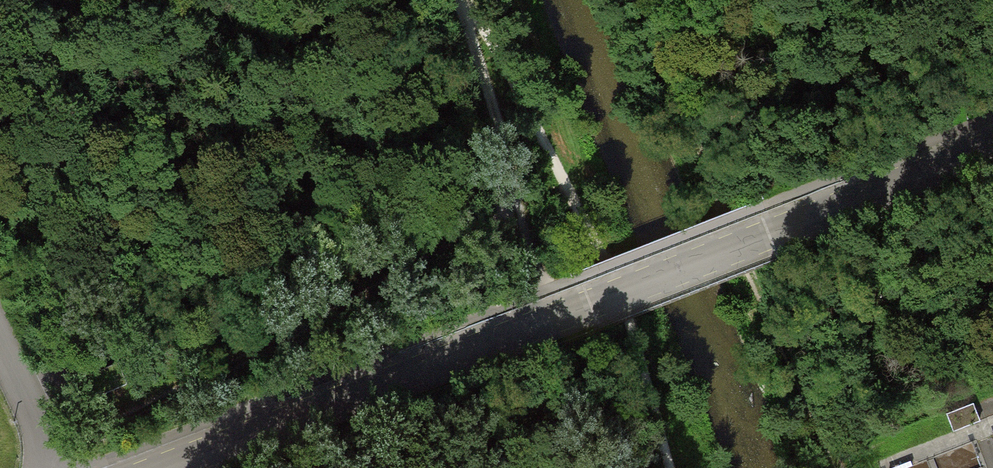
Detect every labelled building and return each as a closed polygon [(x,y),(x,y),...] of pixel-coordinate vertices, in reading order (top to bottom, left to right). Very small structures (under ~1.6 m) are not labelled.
[(974,403),(946,413),(953,432),(981,421),(974,403)]
